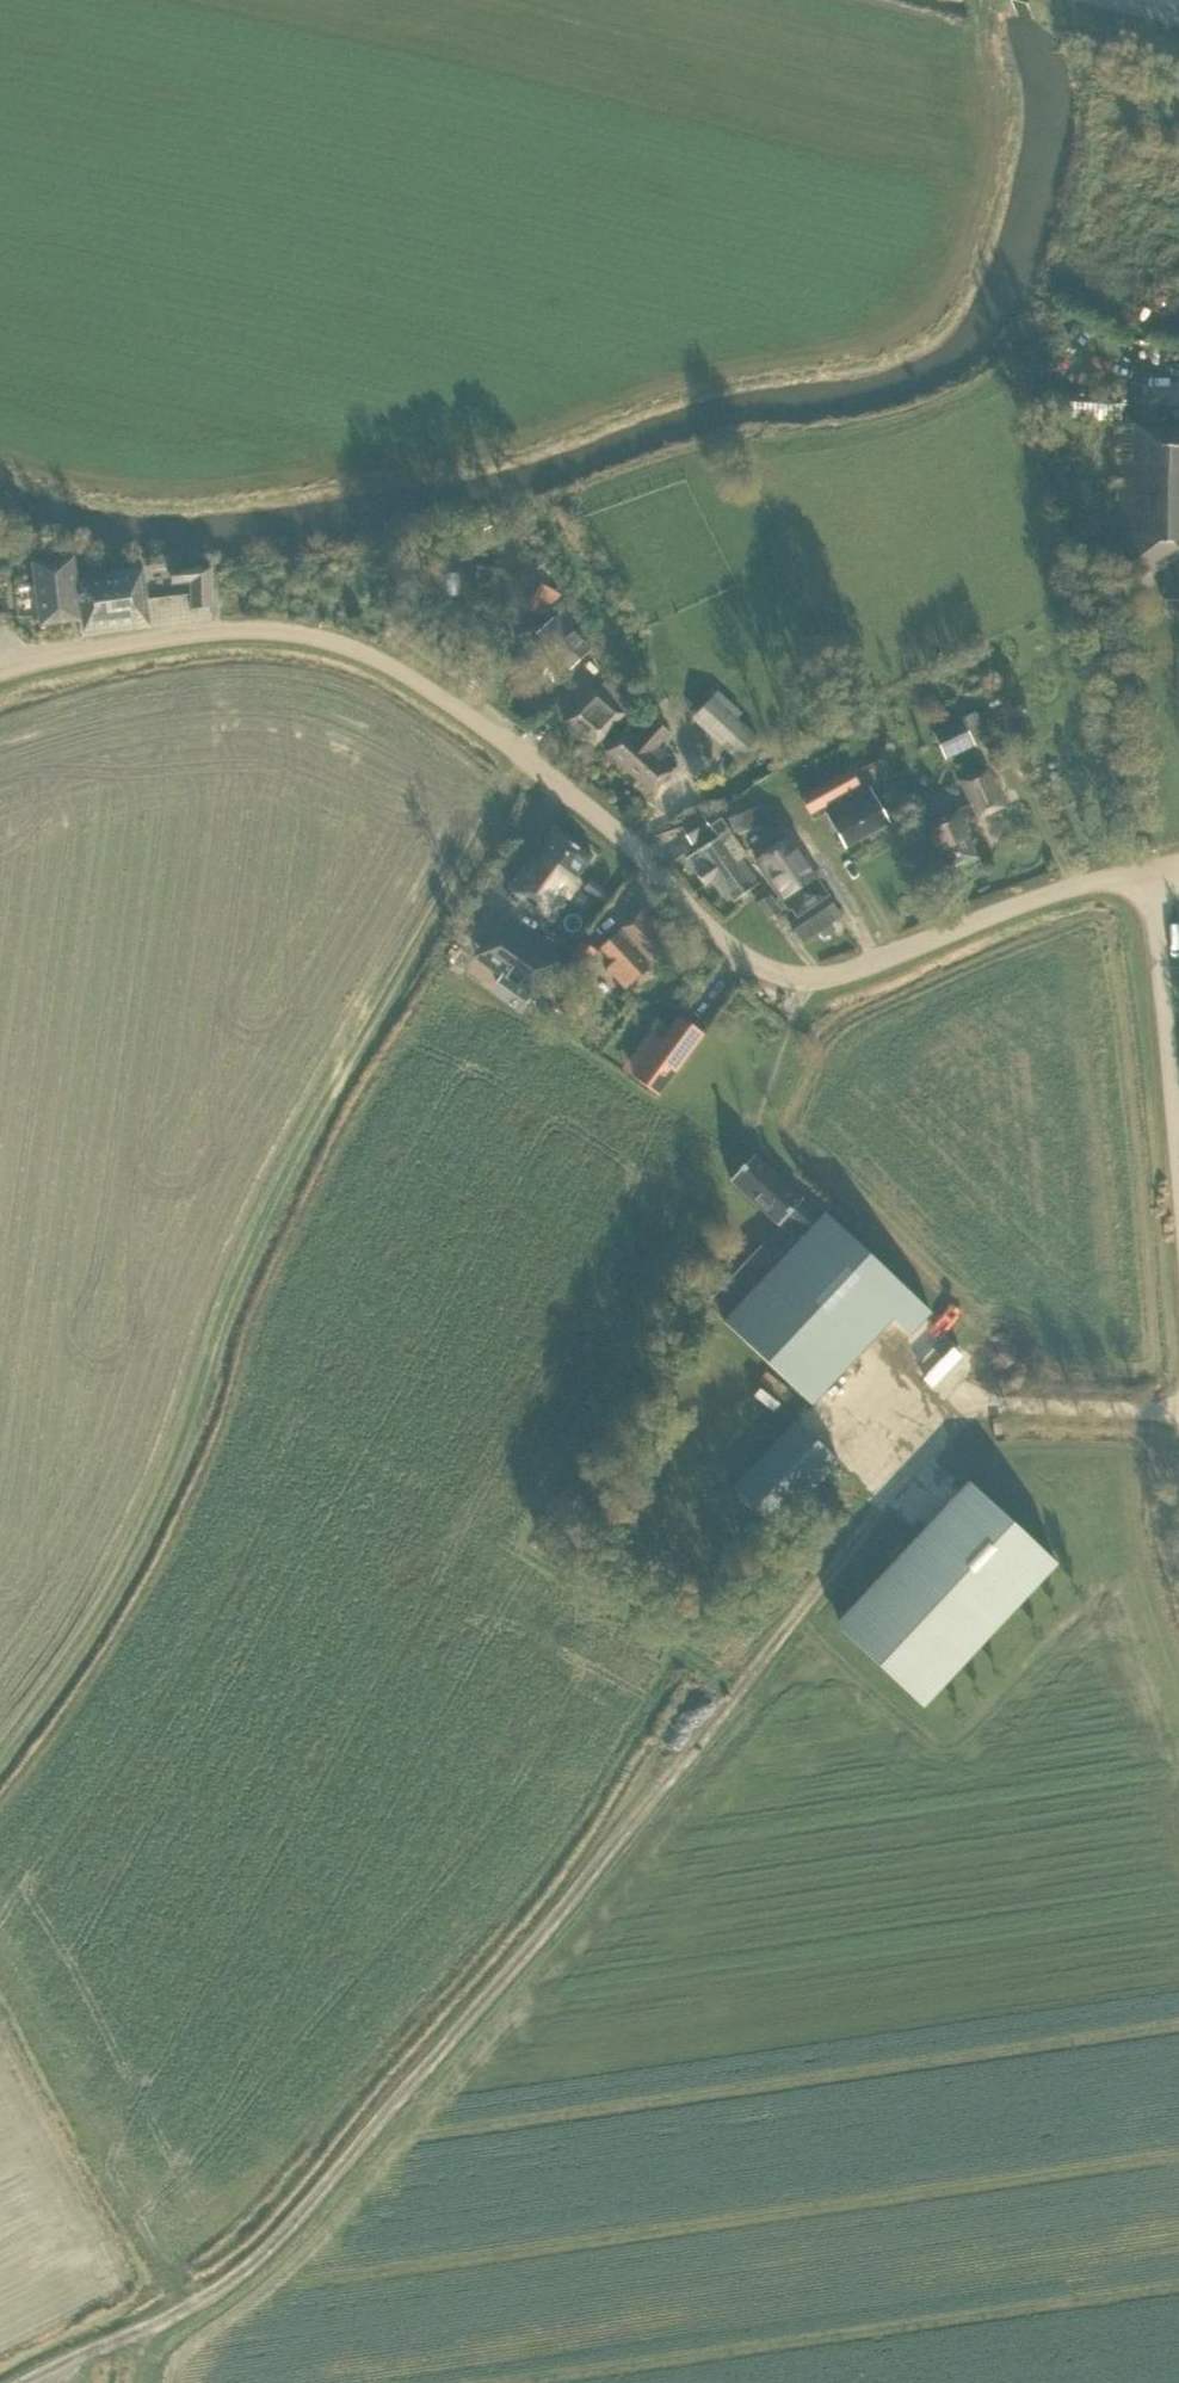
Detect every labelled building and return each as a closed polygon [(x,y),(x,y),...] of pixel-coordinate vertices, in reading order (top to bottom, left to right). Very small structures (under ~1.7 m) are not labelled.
[(1059,393),(1058,419),(1121,421),(1121,395),(1059,393)] [(1178,600),(1178,424),(1123,422),(1118,569),(1164,571),(1163,599),(1178,600)] [(82,620),(84,637),(151,628),(142,567),(75,576),(73,559),(34,564),(42,625),(82,620)] [(190,584),(191,609),(213,608),(212,568),(171,569),(172,585),(190,584)] [(546,619),(560,595),(545,586),(531,611),(546,619)] [(535,634),(569,672),(593,651),(559,613),(535,634)] [(501,661),(511,672),(519,665),(509,654),(501,661)] [(630,707),(605,684),(587,703),(584,701),(567,721),(595,746),(614,726),(630,707)] [(692,720),(737,762),(759,739),(737,719),(742,713),(719,691),(692,720)] [(933,733),(946,760),(986,741),(980,729),(970,733),(962,718),(933,733)] [(655,721),(643,735),(638,740),(626,730),(606,752),(640,782),(635,787),(647,797),(676,764),(658,748),(670,734),(655,721)] [(934,854),(938,852),(946,870),(977,858),(966,831),(970,829),(967,821),(976,817),(977,819),(1006,807),(989,768),(960,780),(971,806),(922,826),(934,854)] [(871,788),(863,792),(852,771),(801,798),(813,821),(826,813),(845,848),(890,822),(871,788)] [(728,818),(733,834),(772,823),(767,806),(728,818)] [(681,828),(692,846),(713,833),(702,815),(681,828)] [(725,898),(730,895),(734,901),(760,884),(743,858),(747,855),(733,834),(724,820),(712,828),(719,838),(699,851),(708,865),(696,872),(705,885),(713,879),(725,898)] [(555,919),(581,880),(577,877),(592,856),(557,830),(541,850),(536,847),(509,885),(555,919)] [(757,862),(780,896),(783,894),(797,916),(828,896),(816,878),(819,876),(793,838),(757,862)] [(764,889),(753,897),(755,899),(768,919),(769,919),(780,911),(764,889)] [(645,909),(601,949),(613,963),(607,968),(625,988),(648,967),(647,966),(670,946),(661,937),(666,933),(645,909)] [(503,917),(473,960),(530,1001),(561,957),(503,917)] [(577,981),(584,984),(599,953),(579,943),(564,974),(565,975),(562,981),(574,987),(577,981)] [(546,1002),(540,1011),(550,1018),(555,1009),(546,1002)] [(680,1015),(635,1076),(659,1094),(704,1033),(680,1015)] [(773,1257),(760,1245),(726,1282),(744,1299),(726,1319),(816,1402),(866,1348),(863,1346),(882,1324),(885,1327),(893,1319),(910,1335),(932,1311),(825,1213),(820,1218),(801,1201),(802,1201),(753,1156),(730,1181),(778,1225),(778,1224),(792,1237),(773,1257)] [(734,1488),(777,1528),(839,1461),(797,1421),(734,1488)] [(969,1482),(839,1622),(926,1704),(1057,1564),(969,1482)]
